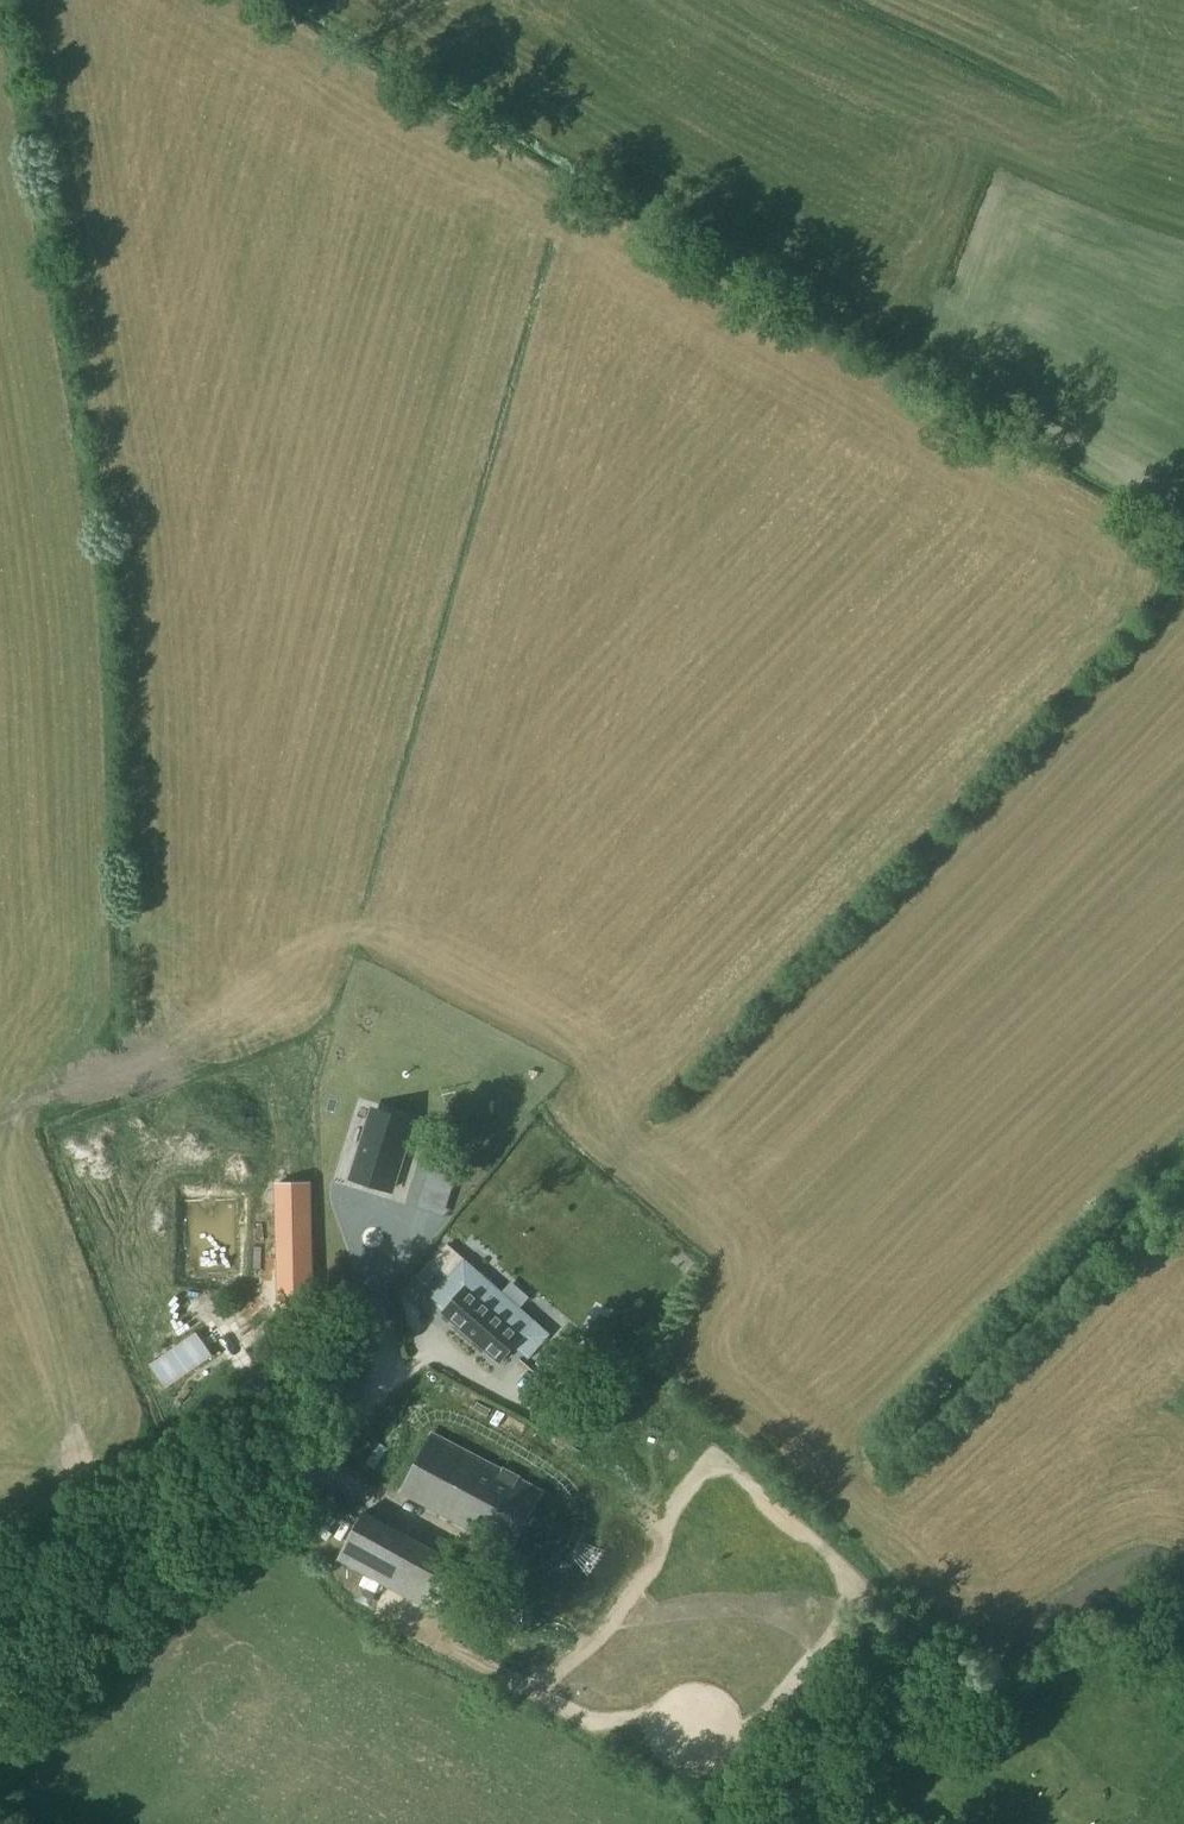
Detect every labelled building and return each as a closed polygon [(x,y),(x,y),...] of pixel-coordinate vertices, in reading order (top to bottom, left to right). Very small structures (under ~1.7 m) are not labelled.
[(407,1138),(368,1126),(352,1179),(391,1191),(407,1138)] [(456,1179),(428,1170),(424,1185),(451,1193),(456,1179)] [(310,1183),(275,1184),(278,1307),(313,1306),(310,1183)] [(535,1322),(476,1270),(470,1277),(458,1267),(431,1297),(445,1310),(442,1313),(499,1364),(523,1337),(535,1322)] [(196,1334),(150,1366),(165,1389),(212,1358),(196,1334)] [(543,1492),(432,1433),(400,1492),(511,1552),(543,1492)] [(468,1566),(364,1510),(337,1560),(439,1615),(468,1566)] [(484,1623),(470,1615),(461,1630),(474,1639),(484,1623)]
